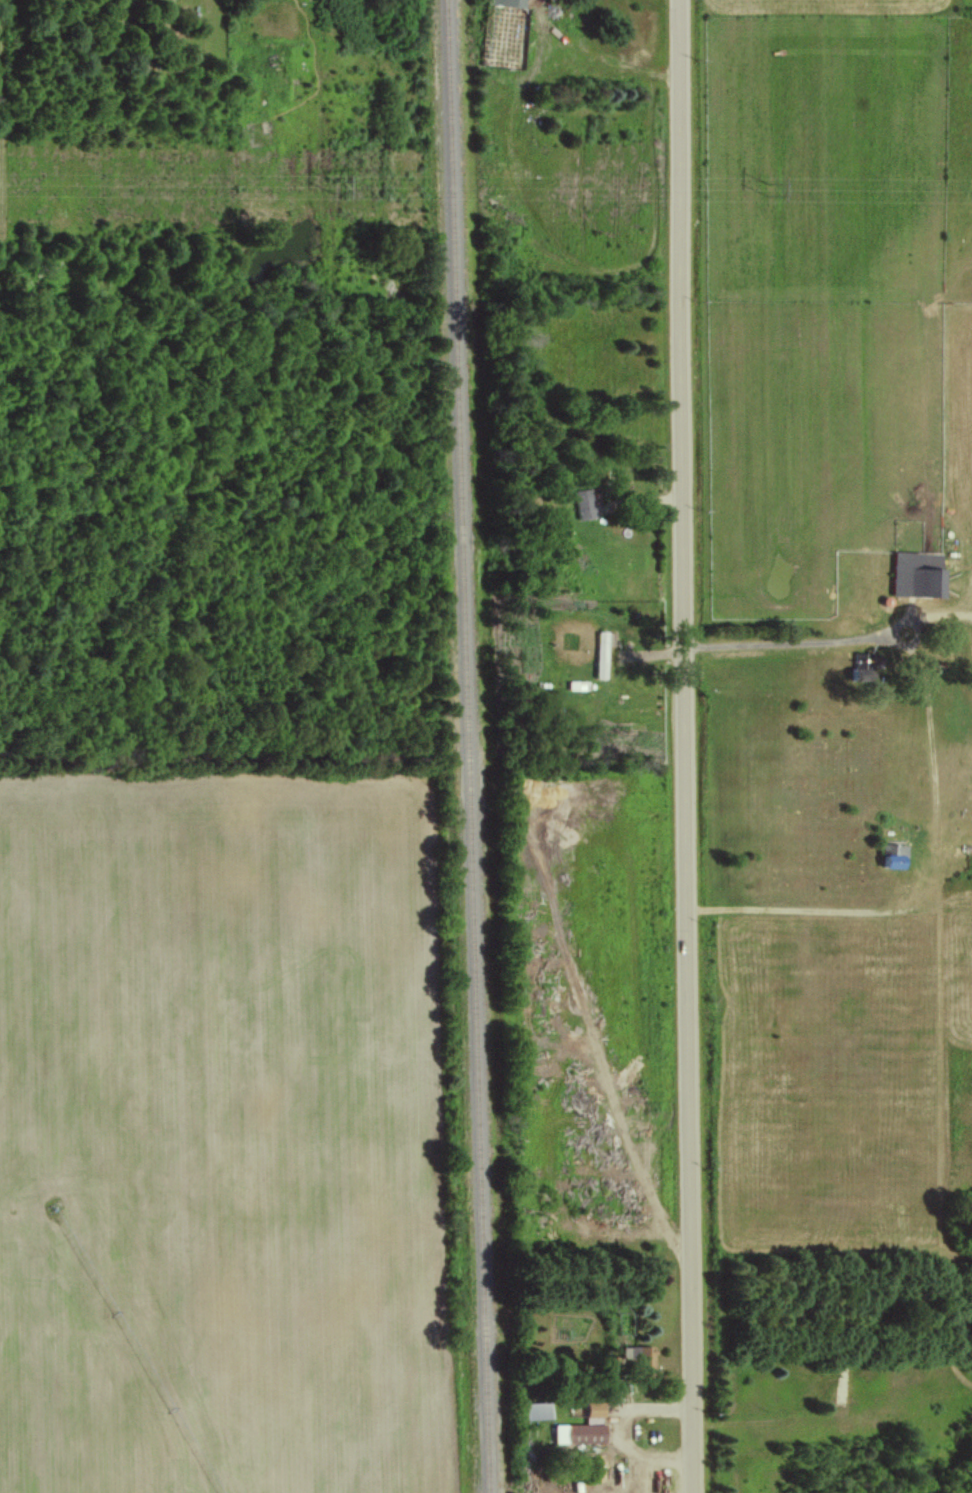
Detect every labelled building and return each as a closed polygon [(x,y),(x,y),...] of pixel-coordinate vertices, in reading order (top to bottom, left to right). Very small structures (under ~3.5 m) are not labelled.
[(575,491),(579,520),(597,517),(592,488),(575,491)] [(945,552),(894,551),(893,595),(943,596),(945,552)] [(597,677),(608,678),(609,631),(599,630),(597,677)] [(854,669),(865,669),(866,679),(870,679),(869,667),(874,667),(873,652),(854,652),(854,669)] [(655,1365),(655,1345),(624,1345),(624,1358),(635,1358),(635,1365),(655,1365)] [(526,1402),(526,1419),(552,1418),(551,1401),(526,1402)] [(555,1423),(555,1443),(607,1442),(606,1424),(604,1424),(604,1401),(587,1401),(587,1423),(555,1423)]
